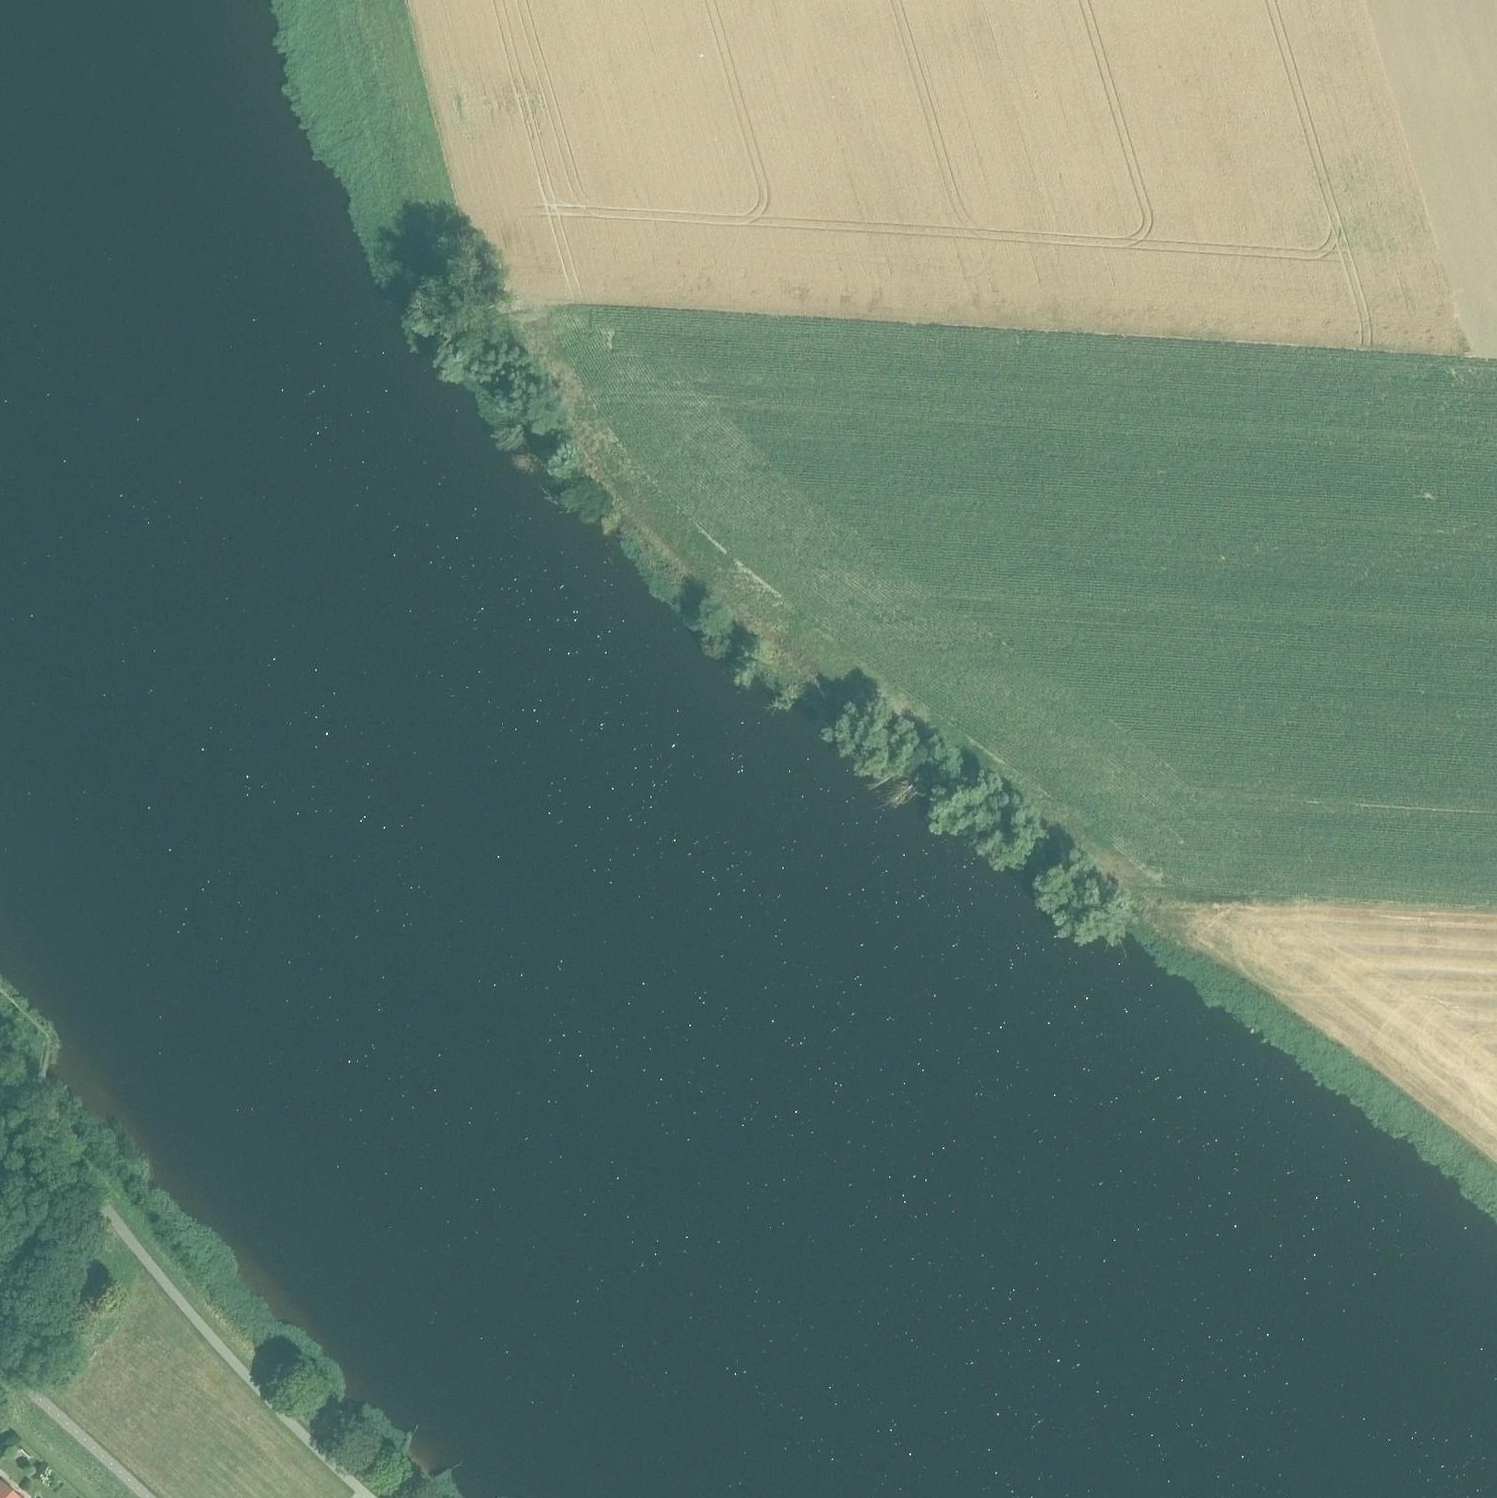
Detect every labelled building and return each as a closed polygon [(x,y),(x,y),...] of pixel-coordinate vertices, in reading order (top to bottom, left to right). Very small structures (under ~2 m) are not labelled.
[(2,1483),(0,1485),(0,1497),(18,1497),(2,1483)]
